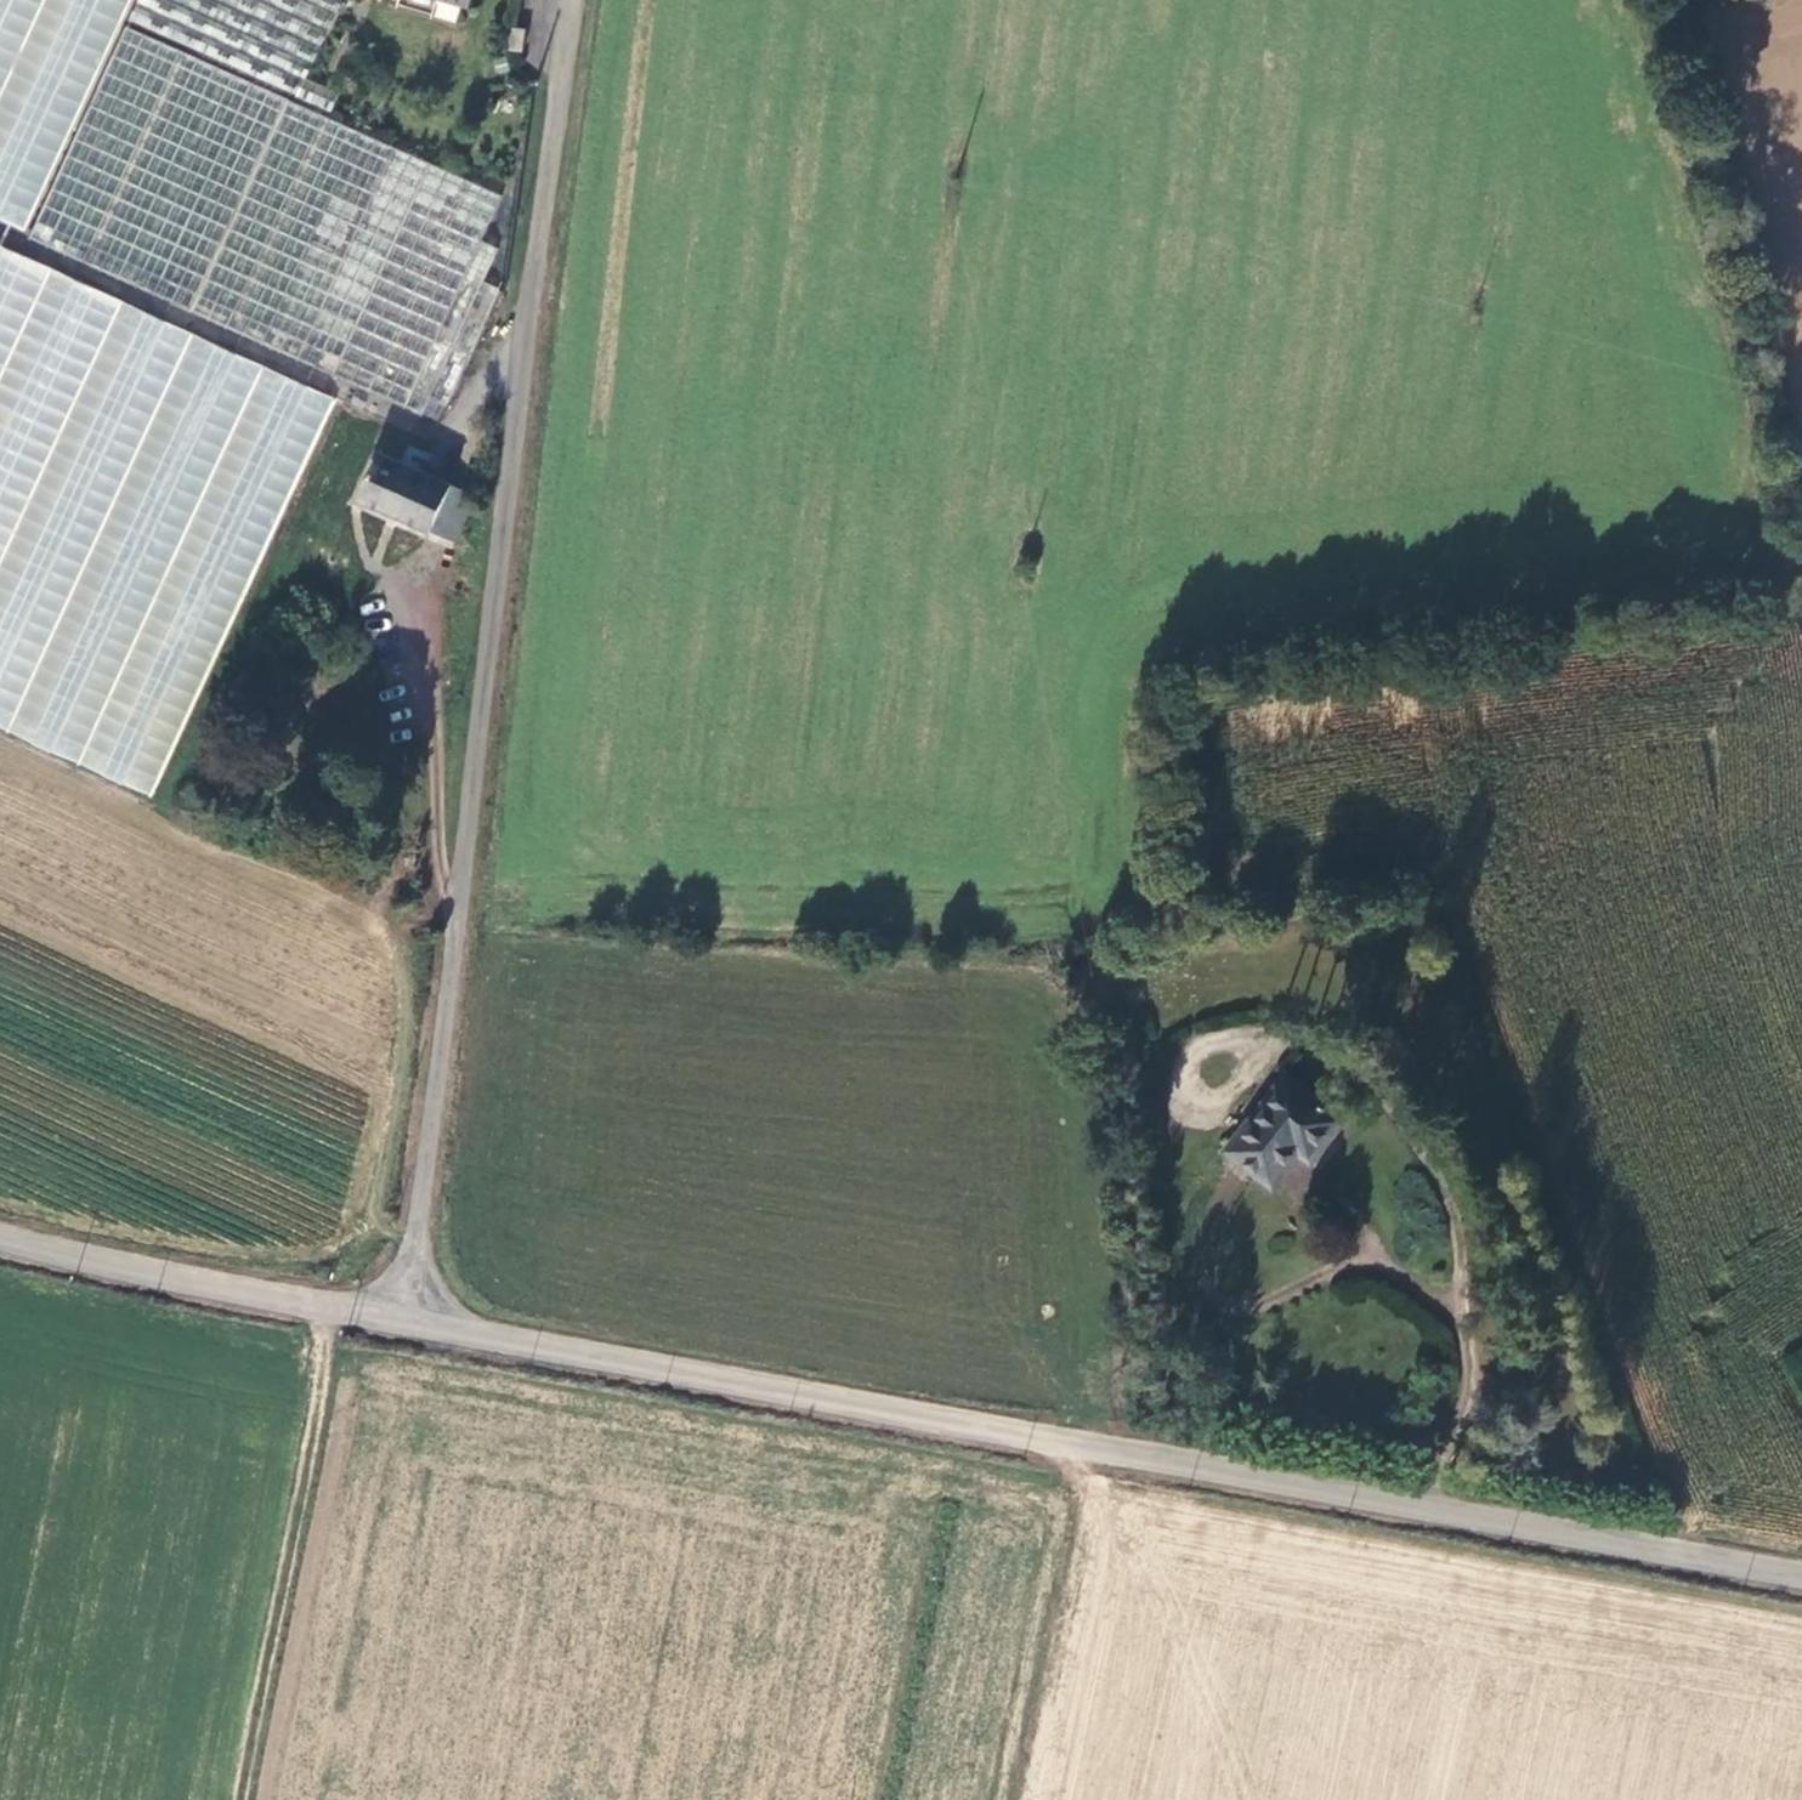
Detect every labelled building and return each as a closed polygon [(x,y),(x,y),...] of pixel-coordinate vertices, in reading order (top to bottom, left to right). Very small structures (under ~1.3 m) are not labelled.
[(29,228),(132,0),(0,0),(0,215),(29,228)] [(37,242),(424,418),(432,403),(448,410),(471,359),(438,344),(503,200),(297,107),(346,0),(146,0),(37,242)] [(470,10),(473,0),(437,0),(470,10)] [(513,37),(510,59),(521,60),(525,39),(513,37)] [(0,247),(0,725),(153,798),(339,400),(0,247)] [(476,499),(383,458),(365,499),(399,517),(397,524),(428,537),(429,536),(456,548),(476,499)] [(1344,1123),(1284,1080),(1226,1160),(1234,1166),(1273,1194),(1299,1159),(1310,1167),(1344,1123)]
